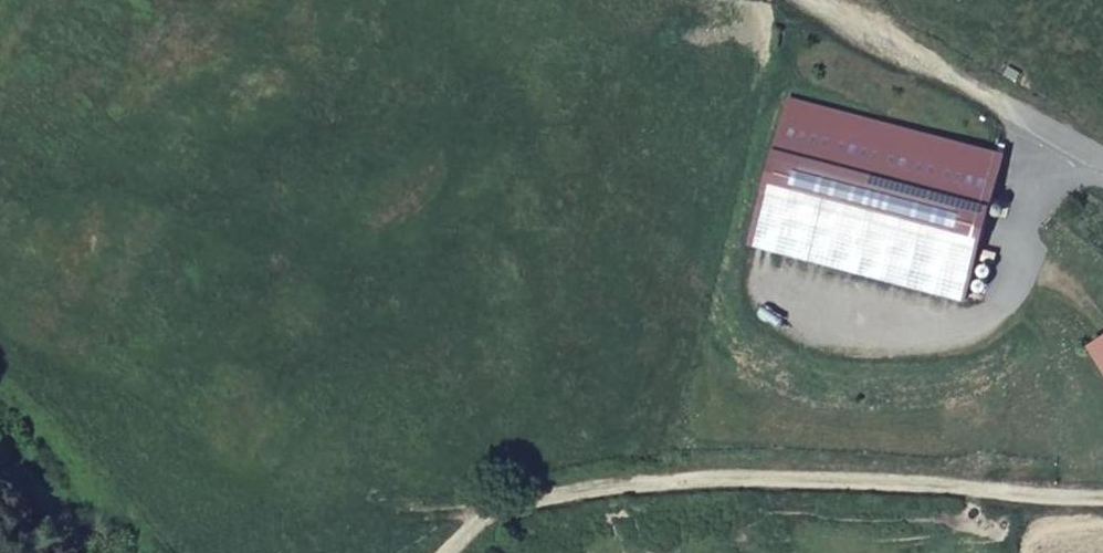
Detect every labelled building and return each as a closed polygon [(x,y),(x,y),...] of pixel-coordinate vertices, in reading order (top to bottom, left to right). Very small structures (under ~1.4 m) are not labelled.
[(1001,156),(788,99),(752,244),(966,299),(1001,156)] [(1089,344),(1102,366),(1102,336),(1089,344)]
